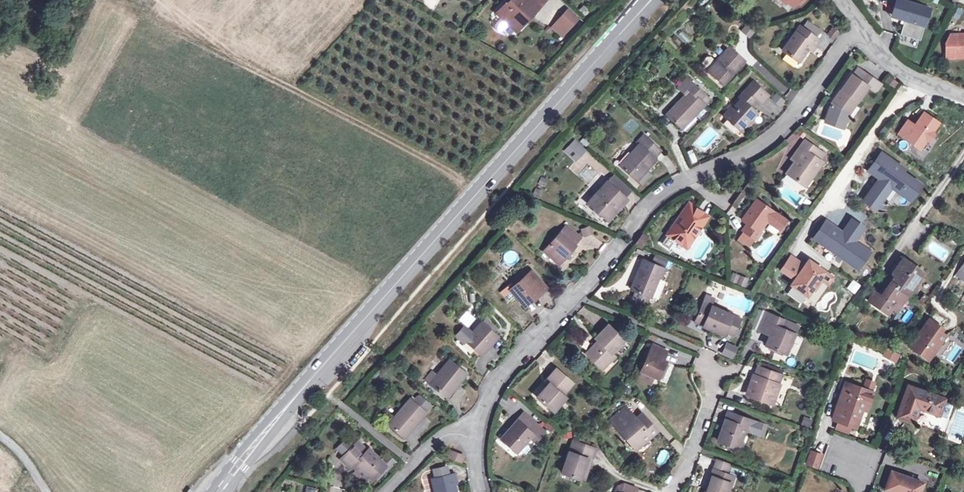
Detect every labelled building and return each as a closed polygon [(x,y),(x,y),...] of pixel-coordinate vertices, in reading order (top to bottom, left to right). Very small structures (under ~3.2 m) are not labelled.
[(507,5),(506,3),(497,14),(513,28),(521,19),(525,22),(541,5),(534,0),(512,0),(507,5)] [(902,0),(895,0),(892,9),(896,10),(894,17),(904,20),(904,17),(924,23),(929,8),(902,0)] [(566,11),(550,28),(561,37),(577,20),(566,11)] [(517,32),(525,22),(521,19),(513,28),(517,32)] [(806,20),(801,28),(816,38),(822,31),(806,20)] [(748,22),(741,30),(749,38),(756,31),(748,22)] [(816,38),(801,28),(796,34),(795,32),(781,51),(797,62),(807,49),(810,45),(814,47),(819,40),(816,38)] [(948,55),(963,54),(963,34),(956,34),(956,33),(949,33),(944,44),(947,43),(948,55)] [(707,70),(722,84),(744,61),(728,47),(715,62),(710,57),(706,57),(702,62),(702,66),(707,70)] [(857,101),(868,86),(861,82),(867,74),(858,68),(852,76),(851,75),(830,104),(846,114),(855,100),(857,101)] [(867,74),(861,82),(868,86),(876,92),(881,84),(867,74)] [(883,82),(896,88),(899,80),(886,74),(883,82)] [(709,99),(687,78),(677,88),(684,95),(666,114),(679,127),(689,116),(691,118),(709,99)] [(745,90),(755,100),(760,104),(768,96),(752,82),(745,90)] [(755,100),(745,90),(737,98),(740,100),(725,116),(741,130),(756,113),(749,107),(755,100)] [(938,123),(923,113),(914,126),(907,121),(898,134),(919,149),(925,141),(929,140),(932,135),(932,131),(938,123)] [(681,129),(691,118),(689,116),(679,127),(681,129)] [(791,146),(804,137),(798,130),(786,138),(791,146)] [(659,150),(643,135),(637,142),(639,144),(620,166),(637,181),(638,180),(642,183),(650,174),(646,170),(655,159),(653,157),(659,150)] [(575,139),(563,151),(575,162),(587,150),(575,139)] [(822,154),(803,141),(794,153),(798,156),(794,162),(786,173),(804,186),(821,162),(817,160),(822,154)] [(690,164),(697,163),(695,149),(688,150),(690,164)] [(587,150),(569,169),(576,175),(588,163),(603,177),(609,170),(587,150)] [(790,159),(794,162),(798,156),(794,153),(790,159)] [(872,193),(881,200),(891,186),(909,199),(919,185),(901,172),(903,169),(881,154),(869,170),(878,177),(880,175),(883,178),(872,193)] [(613,176),(608,183),(625,198),(630,191),(613,176)] [(608,183),(607,182),(587,204),(607,221),(615,212),(614,211),(626,198),(625,198),(608,183)] [(875,209),(881,200),(872,193),(865,202),(875,209)] [(770,210),(755,200),(748,210),(741,220),(747,224),(742,230),(743,231),(753,238),(754,239),(759,232),(756,230),(760,225),(770,210)] [(707,216),(688,204),(667,235),(686,247),(707,216)] [(738,217),(741,220),(748,210),(745,208),(738,217)] [(784,220),(770,210),(760,225),(774,234),(776,231),(784,220)] [(776,231),(778,233),(786,221),(784,220),(776,231)] [(812,236),(819,241),(830,225),(823,220),(812,236)] [(819,241),(856,268),(867,252),(852,241),(861,228),(851,220),(842,234),(830,225),(819,241)] [(935,228),(924,220),(920,225),(932,233),(935,228)] [(590,225),(581,228),(583,236),(592,234),(590,225)] [(579,239),(566,226),(543,251),(558,264),(575,246),(573,246),(579,239)] [(743,231),(737,239),(748,246),(753,238),(743,231)] [(646,238),(642,235),(636,242),(641,246),(646,238)] [(653,256),(650,262),(663,268),(665,261),(653,256)] [(790,285),(807,296),(812,288),(814,290),(821,280),(826,273),(808,260),(804,265),(791,256),(781,270),(794,279),(790,285)] [(899,303),(906,293),(907,294),(922,272),(914,266),(903,258),(894,271),(896,272),(890,282),(880,296),(873,292),(867,301),(887,315),(896,301),(899,303)] [(659,279),(663,269),(650,264),(646,272),(639,270),(630,289),(636,291),(648,296),(650,297),(657,279),(659,279)] [(956,276),(963,282),(963,264),(956,276)] [(545,288),(530,272),(513,288),(509,284),(502,290),(510,300),(515,295),(523,304),(536,293),(537,295),(545,288)] [(746,286),(748,277),(732,273),(730,282),(746,286)] [(821,280),(827,284),(832,277),(826,273),(821,280)] [(852,279),(847,289),(856,294),(862,284),(852,279)] [(930,286),(922,280),(917,287),(925,293),(930,286)] [(648,296),(636,291),(633,298),(645,303),(648,296)] [(740,319),(702,303),(694,322),(722,335),(724,331),(733,335),(740,319)] [(782,320),(766,313),(760,327),(771,331),(769,335),(765,345),(785,353),(793,334),(796,326),(782,320)] [(485,318),(481,323),(492,333),(497,328),(485,318)] [(928,319),(909,347),(927,359),(944,335),(939,331),(941,328),(928,319)] [(492,333),(481,323),(465,341),(480,355),(497,337),(492,333)] [(623,341),(607,325),(595,338),(598,341),(586,354),(602,369),(614,356),(612,353),(623,341)] [(759,330),(769,335),(771,331),(760,327),(759,330)] [(720,353),(732,359),(739,348),(727,341),(720,353)] [(666,351),(652,345),(641,371),(658,378),(665,362),(662,360),(666,351)] [(893,369),(901,353),(887,347),(880,363),(893,369)] [(465,374),(448,360),(437,375),(429,384),(446,397),(465,374)] [(780,375),(757,367),(747,395),(770,404),(780,375)] [(572,383),(556,369),(546,381),(548,383),(536,397),(553,411),(565,397),(562,395),(572,383)] [(425,380),(429,384),(437,375),(431,371),(425,380)] [(872,393),(845,383),(832,420),(850,426),(855,412),(852,411),(854,407),(866,411),(872,393)] [(943,399),(907,386),(896,417),(912,422),(918,405),(925,407),(924,410),(938,415),(943,399)] [(425,413),(409,399),(388,425),(401,436),(411,424),(414,426),(425,413)] [(610,422),(615,427),(629,414),(625,409),(610,422)] [(765,426),(728,413),(724,420),(728,422),(726,428),(722,427),(717,441),(733,446),(737,436),(741,437),(744,429),(762,436),(765,426)] [(638,447),(656,431),(644,418),(638,423),(636,421),(629,414),(615,427),(627,441),(630,439),(638,447)] [(537,428),(522,415),(500,440),(516,454),(531,435),(537,428)] [(801,425),(811,426),(813,418),(803,416),(801,425)] [(737,448),(741,437),(737,436),(733,446),(737,448)] [(635,450),(638,447),(630,439),(627,441),(635,450)] [(595,450),(573,442),(562,473),(580,480),(587,460),(591,461),(595,450)] [(367,453),(358,444),(342,460),(351,469),(355,465),(357,468),(353,473),(363,483),(369,477),(371,480),(385,465),(369,450),(367,453)] [(663,465),(670,453),(662,448),(655,460),(663,465)] [(462,463),(465,454),(449,449),(447,458),(462,463)] [(810,450),(805,464),(816,468),(821,454),(810,450)] [(584,481),(591,461),(587,460),(580,480),(584,481)] [(730,465),(716,460),(705,491),(728,491),(733,477),(727,475),(730,465)] [(891,471),(885,489),(892,491),(920,491),(923,483),(891,471)] [(432,480),(435,491),(455,491),(453,484),(456,484),(453,475),(432,480)]
